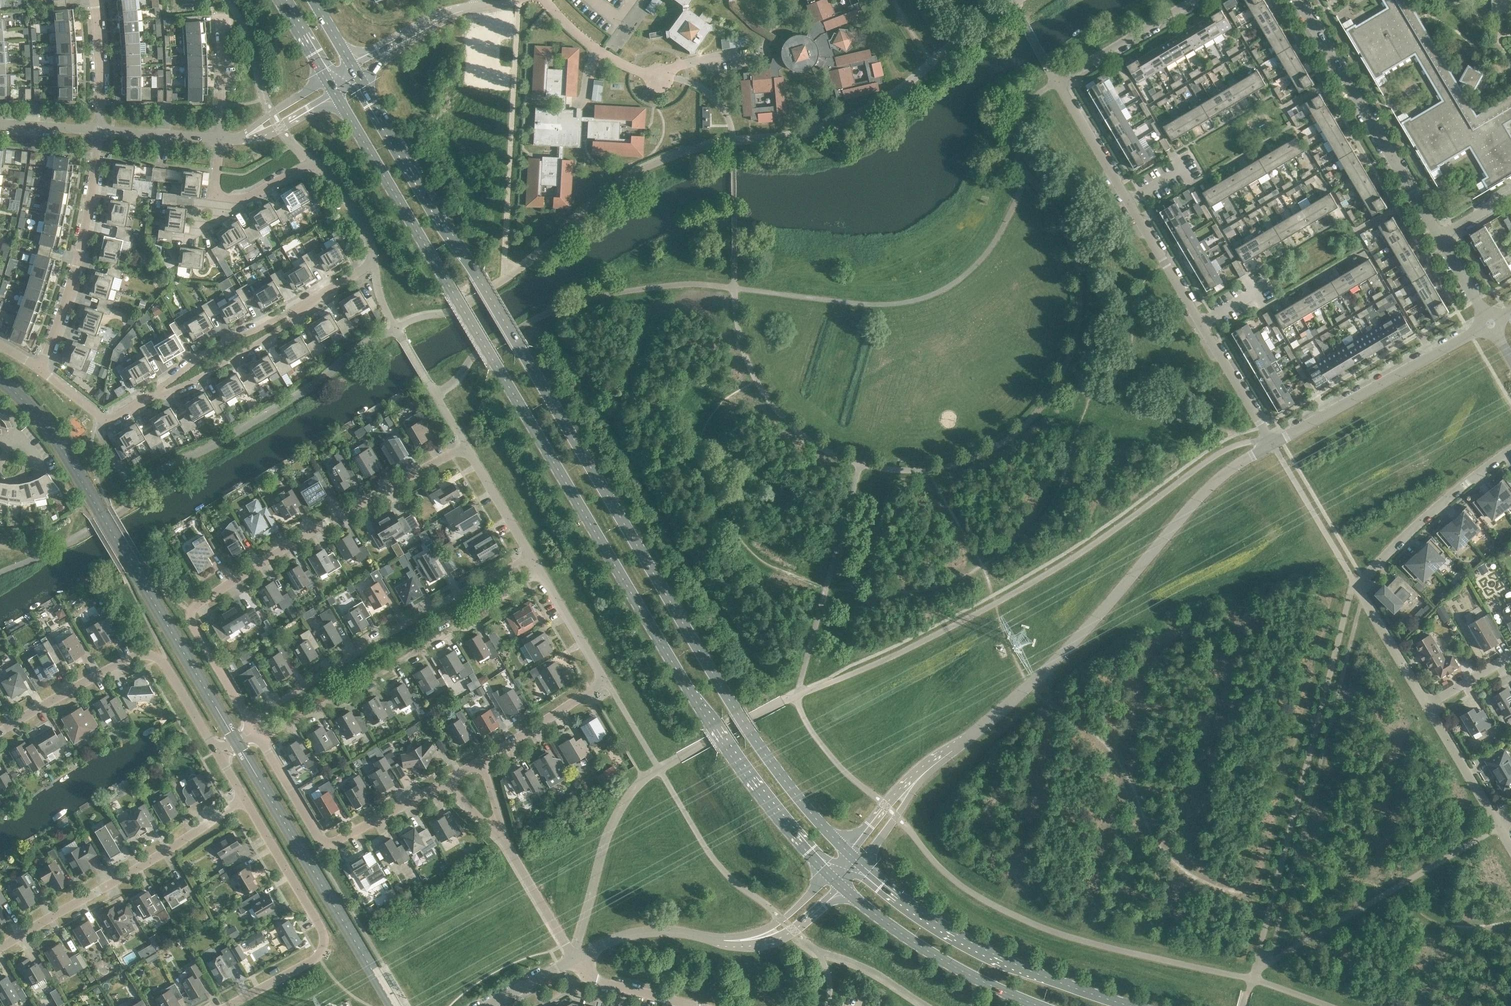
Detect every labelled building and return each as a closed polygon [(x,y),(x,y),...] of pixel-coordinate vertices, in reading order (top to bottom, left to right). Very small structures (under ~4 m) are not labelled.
[(135,0),(121,0),(117,0),(118,12),(137,10),(135,0)] [(682,5),(683,11),(669,30),(665,31),(666,38),(670,37),(689,51),(689,54),(696,53),(696,50),(710,31),(713,30),(712,23),(709,24),(690,10),(689,4),(691,0),(675,0),(682,5)] [(728,1),(729,1),(730,7),(754,30),(782,46),(782,48),(781,50),(781,51),(781,53),(781,54),(781,56),(781,57),(772,59),(773,68),(751,70),(751,72),(743,73),(744,80),(740,80),(744,116),(750,116),(751,120),(758,119),(757,107),(755,108),(754,93),(771,92),(772,106),(770,106),(771,118),(779,118),(779,113),(785,113),(782,77),(778,77),(778,70),(785,65),(786,66),(787,68),(789,69),(791,70),(792,70),(794,71),(796,72),(798,72),(800,72),(801,72),(803,72),(806,71),(808,70),(810,69),(810,68),(812,67),(814,65),(815,64),(823,69),(827,68),(832,89),(834,89),(836,97),(843,96),(844,99),(879,91),(877,84),(882,83),(880,75),(868,78),(869,80),(854,84),(850,67),(865,63),(865,66),(877,63),(875,55),(871,56),(869,50),(834,58),(835,61),(833,62),(832,56),(834,56),(832,48),(833,48),(840,52),(841,50),(846,52),(853,47),(849,42),(847,35),(847,29),(839,28),(836,33),(834,32),(830,39),(829,39),(827,32),(825,33),(823,28),(825,27),(826,30),(859,17),(857,11),(861,10),(859,2),(847,7),(848,9),(834,14),(829,0),(807,0),(808,4),(807,5),(815,26),(810,27),(807,36),(805,36),(804,35),(802,35),(801,35),(798,35),(797,35),(795,35),(794,36),(792,36),(791,37),(790,38),(788,38),(787,40),(786,41),(785,42),(757,26),(735,5),(734,0),(735,0),(728,0),(728,1)] [(1236,0),(1229,0),(1223,3),(1227,10),(1238,3),(1236,0)] [(1265,4),(1262,0),(1250,8),(1255,17),(1270,9),(1266,3),(1265,4)] [(1388,8),(1402,31),(1415,54),(1443,101),(1457,124),(1470,147),(1504,124),(1510,120),(1510,99),(1476,120),(1458,90),(1469,84),(1475,88),(1483,74),(1470,66),(1461,79),(1465,81),(1456,87),(1404,0),(1384,0),(1388,8)] [(1508,0),(1492,0),(1493,12),(1509,11),(1509,5),(1510,4),(1510,0),(1509,0),(1508,0)] [(67,9),(66,4),(54,5),(56,22),(74,20),(73,9),(67,9)] [(1402,31),(1388,8),(1356,27),(1355,25),(1346,31),(1361,56),(1402,31)] [(1273,14),(1270,9),(1255,17),(1261,26),(1273,19),(1271,15),(1273,14)] [(138,21),(137,10),(118,12),(119,22),(138,21)] [(1222,10),(1212,16),(1222,33),(1232,27),(1222,10)] [(199,21),(199,15),(186,16),(187,22),(183,23),(184,34),(206,32),(205,21),(199,21)] [(1222,33),(1212,16),(1203,21),(1213,38),(1222,33)] [(1276,23),(1273,19),(1261,26),(1266,36),(1281,27),(1277,22),(1276,23)] [(75,31),(74,20),(56,22),(57,32),(75,31)] [(139,32),(138,21),(119,22),(120,33),(139,32)] [(1213,38),(1203,21),(1194,27),(1204,44),(1213,38)] [(1204,44),(1194,27),(1184,32),(1194,49),(1204,44)] [(1284,32),(1281,27),(1266,36),(1272,45),(1284,38),(1282,34),(1284,32)] [(76,42),(75,31),(57,32),(58,43),(76,42)] [(1415,54),(1402,31),(1361,56),(1375,80),(1384,74),(1383,72),(1415,54)] [(139,43),(139,32),(120,33),(121,44),(139,43)] [(207,43),(206,32),(184,34),(184,45),(207,43)] [(1194,49),(1184,32),(1175,38),(1185,55),(1194,49)] [(1185,55),(1175,38),(1166,43),(1176,60),(1185,55)] [(1287,42),(1284,38),(1272,45),(1277,54),(1292,46),(1288,41),(1287,42)] [(4,41),(0,41),(0,52),(8,52),(8,41),(4,41)] [(77,53),(76,42),(58,43),(58,54),(77,53)] [(145,42),(139,43),(121,44),(121,55),(140,54),(146,54),(145,42)] [(207,54),(207,43),(184,45),(185,55),(189,55),(207,54)] [(1176,60),(1166,43),(1156,49),(1166,66),(1176,60)] [(552,47),(535,46),(533,94),(543,94),(543,93),(546,93),(546,97),(562,98),(562,109),(533,107),(531,145),(559,146),(559,157),(542,156),(542,161),(539,160),(539,159),(529,158),(526,206),(543,206),(543,196),(541,196),(541,185),(557,186),(556,197),(554,197),(553,207),(570,208),(572,160),(563,160),(563,146),(580,147),(582,121),(584,121),(588,121),(587,137),(595,138),(595,141),(593,141),(592,153),(642,156),(643,137),(631,136),(631,139),(619,139),(620,123),(632,124),(632,127),(644,128),(645,108),(595,106),(594,117),(584,117),(582,117),(582,110),(580,110),(580,112),(577,112),(577,110),(565,109),(566,96),(576,96),(578,49),(562,48),(562,58),(564,58),(563,70),(548,69),(549,57),(551,57),(552,47)] [(1295,51),(1292,46),(1277,54),(1283,64),(1295,56),(1293,52),(1295,51)] [(1166,66),(1156,49),(1147,55),(1157,71),(1166,66)] [(8,52),(0,52),(0,63),(5,63),(10,63),(9,52),(8,52)] [(77,64),(77,53),(58,54),(59,65),(77,64)] [(140,65),(140,54),(121,55),(122,65),(140,65)] [(208,65),(207,54),(189,55),(189,66),(208,65)] [(1157,71),(1147,55),(1138,60),(1148,77),(1157,71)] [(1298,60),(1295,56),(1283,64),(1288,73),(1303,65),(1300,59),(1298,60)] [(1148,77),(1138,60),(1128,66),(1138,83),(1148,77)] [(78,75),(77,64),(59,65),(54,65),(54,76),(59,76),(78,75)] [(141,76),(140,65),(122,65),(122,76),(141,76)] [(208,77),(208,65),(189,66),(189,77),(208,77)] [(1306,70),(1303,65),(1288,73),(1294,82),(1306,75),(1304,71),(1306,70)] [(1130,78),(1124,68),(1118,71),(1125,82),(1130,78)] [(1256,71),(1248,76),(1255,89),(1260,87),(1261,88),(1266,85),(1263,79),(1258,70),(1256,71)] [(5,74),(0,74),(0,85),(11,85),(11,74),(5,74)] [(78,86),(78,75),(59,76),(59,86),(78,86)] [(1309,79),(1306,75),(1294,82),(1299,91),(1300,92),(1308,87),(1314,84),(1311,78),(1309,79)] [(141,87),(141,76),(122,76),(122,87),(141,87)] [(1255,89),(1248,76),(1239,82),(1247,96),(1252,93),(1251,91),(1255,89)] [(208,88),(208,77),(189,77),(185,77),(185,87),(189,87),(208,88)] [(1094,96),(1095,99),(1109,91),(1103,80),(1088,90),(1092,97),(1094,96)] [(1247,96),(1239,82),(1229,87),(1237,100),(1241,98),(1242,99),(1247,96)] [(11,85),(0,85),(0,98),(6,98),(6,99),(11,99),(11,85)] [(59,87),(54,87),(54,101),(61,101),(61,99),(74,99),(74,98),(72,98),(72,93),(78,93),(78,86),(59,86),(59,87)] [(141,87),(122,87),(122,94),(128,94),(127,99),(125,99),(141,100),(141,87)] [(208,88),(189,87),(189,100),(204,100),(204,99),(202,99),(202,95),(208,95),(208,88)] [(1237,100),(1229,87),(1220,93),(1229,107),(1234,104),(1233,102),(1237,100)] [(1115,100),(1109,91),(1095,99),(1097,102),(1096,103),(1100,110),(1115,100)] [(454,92),(451,135),(494,137),(497,94),(454,92)] [(1229,107),(1220,93),(1211,98),(1218,111),(1222,109),(1223,110),(1229,107)] [(1324,100),(1320,94),(1314,98),(1306,103),(1307,104),(1312,112),(1324,105),(1322,101),(1324,100)] [(1218,111),(1211,98),(1201,104),(1210,118),(1215,115),(1214,113),(1218,111)] [(1121,110),(1115,100),(1100,110),(1104,117),(1105,115),(1107,118),(1121,110)] [(1457,124),(1443,101),(1411,120),(1410,118),(1401,124),(1415,149),(1457,124)] [(1210,118),(1201,104),(1192,110),(1199,122),(1204,120),(1205,121),(1210,118)] [(1327,109),(1324,105),(1312,112),(1317,122),(1332,113),(1328,108),(1327,109)] [(1127,120),(1121,110),(1107,118),(1109,121),(1107,122),(1111,129),(1127,120)] [(1199,122),(1192,110),(1183,115),(1191,129),(1196,126),(1195,125),(1199,122)] [(1335,119),(1332,113),(1317,122),(1323,131),(1335,124),(1333,120),(1335,119)] [(1191,129),(1183,115),(1173,121),(1181,133),(1185,131),(1186,132),(1191,129)] [(1133,130),(1127,120),(1111,129),(1115,136),(1117,135),(1119,138),(1133,130)] [(1181,133),(1173,121),(1165,125),(1163,126),(1168,135),(1169,135),(1172,141),(1178,137),(1177,136),(1181,133)] [(1338,128),(1335,124),(1323,131),(1328,140),(1343,132),(1339,127),(1338,128)] [(1470,147),(1457,124),(1415,149),(1430,173),(1439,167),(1438,165),(1470,147)] [(1504,124),(1470,147),(1488,177),(1483,180),(1489,189),(1510,176),(1510,136),(1504,124)] [(1138,140),(1133,130),(1119,138),(1120,141),(1119,142),(1123,149),(1138,140)] [(1346,137),(1343,132),(1328,140),(1334,150),(1346,142),(1344,138),(1346,137)] [(1171,148),(1165,137),(1159,140),(1166,151),(1171,148)] [(1300,143),(1297,137),(1291,140),(1292,142),(1288,144),(1296,157),(1304,152),(1306,151),(1301,142),(1300,143)] [(1144,149),(1138,140),(1123,149),(1127,156),(1129,155),(1130,158),(1144,149)] [(1349,146),(1346,142),(1334,150),(1339,159),(1354,151),(1350,145),(1349,146)] [(1296,157),(1288,144),(1284,146),(1283,145),(1278,148),(1286,162),(1296,157)] [(1147,148),(1144,149),(1130,158),(1132,161),(1130,162),(1135,169),(1150,160),(1147,154),(1150,152),(1147,148)] [(1286,162),(1278,148),(1273,151),(1274,153),(1270,155),(1277,168),(1286,162)] [(1357,156),(1354,151),(1339,159),(1345,168),(1358,161),(1355,157),(1357,156)] [(56,155),(50,154),(49,168),(54,169),(72,171),(73,164),(68,164),(68,159),(70,159),(70,158),(55,156),(56,155)] [(1277,168),(1270,155),(1266,157),(1265,156),(1259,159),(1268,173),(1277,168)] [(1268,173),(1259,159),(1254,162),(1255,164),(1251,166),(1258,179),(1268,173)] [(1360,165),(1358,161),(1345,168),(1350,178),(1365,169),(1362,164),(1360,165)] [(116,163),(114,175),(134,178),(135,165),(116,163)] [(1258,179),(1251,166),(1247,169),(1246,167),(1240,170),(1249,184),(1258,179)] [(151,180),(158,181),(160,168),(153,167),(151,180)] [(166,169),(160,168),(158,181),(165,182),(166,169)] [(72,171),(54,169),(53,179),(71,182),(72,171)] [(1368,175),(1365,169),(1350,178),(1356,187),(1369,180),(1366,176),(1368,175)] [(1249,184),(1240,170),(1235,173),(1236,175),(1232,177),(1240,190),(1249,184)] [(184,171),(182,183),(202,186),(203,173),(184,171)] [(134,178),(114,175),(113,188),(124,189),(123,195),(137,197),(138,190),(132,190),(134,178)] [(1240,190),(1232,177),(1228,180),(1227,178),(1222,181),(1230,195),(1240,190)] [(71,182),(53,179),(51,190),(69,193),(71,182)] [(1371,184),(1369,180),(1356,187),(1361,196),(1376,188),(1373,183),(1371,184)] [(1230,195),(1222,181),(1217,184),(1218,186),(1214,188),(1221,201),(1230,195)] [(302,182),(291,189),(301,205),(311,199),(314,204),(320,201),(313,189),(308,192),(302,182)] [(202,186),(182,183),(181,196),(200,198),(202,186)] [(1221,201),(1214,188),(1210,191),(1209,189),(1203,192),(1206,198),(1211,207),(1213,206),(1221,201)] [(1379,193),(1376,188),(1361,196),(1367,206),(1380,198),(1377,194),(1379,193)] [(301,205),(291,189),(280,195),(286,205),(281,208),(288,220),(294,217),(291,212),(301,205)] [(1188,189),(1183,193),(1188,201),(1193,198),(1191,193),(1188,189)] [(69,193),(51,190),(49,201),(67,204),(69,193)] [(1202,201),(1196,190),(1191,193),(1193,198),(1197,204),(1202,201)] [(162,199),(177,201),(177,194),(163,193),(162,199)] [(1329,194),(1321,199),(1328,211),(1332,209),(1333,210),(1339,207),(1335,201),(1330,193),(1329,194)] [(137,197),(123,195),(122,201),(111,199),(109,212),(128,215),(130,203),(136,204),(137,197)] [(1176,202),(1173,198),(1165,203),(1167,207),(1176,202)] [(1382,202),(1380,198),(1367,206),(1372,214),(1373,216),(1381,211),(1381,210),(1387,207),(1384,201),(1382,202)] [(176,207),(177,201),(162,199),(162,206),(168,207),(166,218),(186,221),(187,208),(176,207)] [(1328,211),(1321,199),(1311,204),(1320,218),(1325,215),(1324,214),(1328,211)] [(67,204),(49,201),(47,211),(65,215),(67,204)] [(270,201),(259,208),(269,224),(279,218),(282,223),(288,220),(281,208),(276,211),(270,201)] [(1166,218),(1168,221),(1182,213),(1176,202),(1167,207),(1160,212),(1164,219),(1166,218)] [(1320,218),(1311,204),(1302,210),(1309,222),(1313,220),(1314,222),(1320,218)] [(269,224),(259,208),(248,214),(254,224),(249,227),(256,239),(262,236),(259,230),(269,224)] [(1187,210),(1182,213),(1168,221),(1170,224),(1168,225),(1172,232),(1188,223),(1185,218),(1190,214),(1187,210)] [(1309,222),(1302,210),(1293,215),(1301,229),(1306,226),(1305,225),(1309,222)] [(65,215),(47,211),(45,222),(63,226),(65,215)] [(128,215),(109,212),(107,224),(118,226),(117,232),(131,235),(132,228),(126,227),(128,215)] [(1301,229),(1293,215),(1283,221),(1291,233),(1295,231),(1296,233),(1301,229)] [(1397,223),(1393,217),(1387,221),(1379,226),(1380,228),(1380,227),(1385,236),(1397,228),(1395,224),(1397,223)] [(173,232),(184,233),(186,221),(166,218),(165,230),(159,229),(158,236),(172,238),(173,232)] [(238,220),(227,227),(237,243),(247,237),(250,242),(256,239),(249,227),(244,230),(238,220)] [(63,226),(45,222),(39,221),(37,231),(43,233),(61,237),(63,226)] [(1291,233),(1283,221),(1274,226),(1282,240),(1288,237),(1287,236),(1291,233)] [(1193,232),(1188,223),(1172,232),(1176,239),(1178,238),(1180,241),(1193,232)] [(1282,240),(1274,226),(1264,232),(1272,244),(1276,242),(1277,244),(1282,240)] [(1475,243),(1480,251),(1495,242),(1485,226),(1471,235),(1470,234),(1474,241),(1472,242),(1474,244),(1475,243)] [(216,233),(222,243),(217,246),(224,258),(230,255),(227,249),(237,243),(227,227),(216,233)] [(1400,232),(1397,228),(1385,236),(1390,245),(1405,236),(1401,231),(1400,232)] [(131,235),(117,232),(115,238),(104,235),(102,247),(121,252),(123,240),(129,242),(131,235)] [(1199,242),(1193,232),(1180,241),(1181,244),(1180,245),(1184,251),(1199,242)] [(1272,244),(1264,232),(1255,237),(1264,252),(1269,248),(1268,247),(1272,244)] [(61,237),(43,233),(39,249),(51,252),(52,246),(58,248),(61,237)] [(347,246),(340,234),(334,237),(337,242),(327,248),(337,265),(347,259),(342,249),(347,246)] [(157,243),(171,245),(172,238),(158,236),(157,243)] [(1408,242),(1405,236),(1390,245),(1396,254),(1408,247),(1406,243),(1408,242)] [(1264,252),(1255,237),(1246,243),(1253,255),(1257,253),(1258,255),(1264,252)] [(3,240),(1,251),(9,253),(11,243),(3,240)] [(1205,252),(1199,242),(1184,251),(1188,258),(1189,257),(1191,260),(1205,252)] [(1504,257),(1495,242),(1480,251),(1483,257),(1482,258),(1483,259),(1484,258),(1489,266),(1504,257)] [(1253,255),(1246,243),(1238,248),(1236,249),(1241,257),(1245,263),(1250,260),(1249,258),(1253,255)] [(224,258),(217,246),(211,249),(218,261),(224,258)] [(121,252),(102,247),(99,260),(110,262),(108,268),(122,272),(124,265),(118,263),(121,252)] [(178,266),(191,268),(193,248),(180,247),(178,266)] [(1411,251),(1408,247),(1396,254),(1401,264),(1416,255),(1412,250),(1411,251)] [(205,250),(193,248),(191,268),(203,269),(205,250)] [(337,265),(327,248),(316,254),(313,249),(308,253),(315,265),(320,262),(326,272),(337,265)] [(51,252),(39,249),(37,254),(32,253),(30,263),(35,264),(34,265),(52,270),(55,259),(49,258),(51,252)] [(1211,262),(1205,252),(1191,260),(1193,263),(1191,264),(1195,271),(1211,262)] [(315,265),(308,253),(302,256),(305,261),(295,267),(305,284),(315,278),(310,268),(315,265)] [(1419,260),(1416,255),(1401,264),(1407,273),(1419,265),(1417,261),(1419,260)] [(1504,257),(1489,266),(1492,272),(1491,273),(1492,275),(1493,274),(1499,283),(1500,283),(1499,282),(1510,275),(1510,269),(1504,257)] [(9,262),(7,268),(11,269),(16,271),(19,260),(10,258),(9,262)] [(1243,270),(1237,259),(1232,263),(1238,273),(1243,270)] [(1373,265),(1369,259),(1364,262),(1365,264),(1361,266),(1368,279),(1376,274),(1378,273),(1373,265)] [(1217,272),(1211,262),(1195,271),(1199,278),(1201,277),(1203,280),(1217,272)] [(52,270),(34,265),(31,275),(49,281),(52,270)] [(1422,269),(1419,265),(1407,273),(1412,282),(1427,274),(1424,268),(1422,269)] [(1368,279),(1361,266),(1357,269),(1356,267),(1350,270),(1359,284),(1368,279)] [(305,284),(295,267),(284,273),(281,268),(276,272),(283,284),(288,281),(294,291),(305,284)] [(122,272),(108,268),(107,274),(96,271),(93,283),(111,288),(115,277),(120,278),(122,272)] [(1359,284),(1350,270),(1345,273),(1346,275),(1342,277),(1350,290),(1359,284)] [(283,284),(276,272),(270,275),(273,280),(263,286),(273,303),(283,297),(278,287),(283,284)] [(1223,282),(1217,272),(1203,280),(1205,283),(1203,284),(1207,291),(1223,282)] [(1430,279),(1427,274),(1412,282),(1418,292),(1431,284),(1428,280),(1430,279)] [(49,281),(31,275),(28,286),(46,291),(49,281)] [(1350,290),(1342,277),(1338,280),(1337,278),(1332,281),(1340,295),(1350,290)] [(1340,295),(1332,281),(1327,284),(1328,286),(1323,288),(1331,301),(1340,295)] [(111,288),(93,283),(89,295),(100,298),(98,304),(112,308),(114,301),(108,300),(111,288)] [(247,284),(241,287),(249,299),(254,296),(262,310),(273,303),(263,286),(252,292),(247,284)] [(1433,288),(1431,284),(1418,292),(1423,301),(1438,292),(1435,287),(1433,288)] [(46,291),(28,286),(25,296),(42,302),(46,291)] [(249,299),(241,287),(236,290),(239,295),(228,301),(238,318),(249,312),(243,302),(249,299)] [(1331,301),(1323,288),(1319,291),(1318,289),(1313,292),(1322,306),(1331,301)] [(360,289),(349,296),(359,313),(370,307),(373,312),(379,308),(371,296),(366,299),(360,289)] [(1322,306),(1313,292),(1308,295),(1309,297),(1305,300),(1312,312),(1322,306)] [(1441,298),(1438,292),(1423,301),(1429,310),(1442,303),(1439,299),(1441,298)] [(42,302),(25,296),(21,306),(39,312),(42,302)] [(359,313),(349,296),(339,302),(347,316),(341,319),(349,331),(354,328),(349,319),(359,313)] [(213,299),(207,302),(214,314),(220,311),(228,325),(238,318),(228,301),(218,308),(213,299)] [(1312,312),(1305,300),(1301,302),(1300,300),(1294,303),(1303,318),(1312,312)] [(214,314),(207,302),(201,306),(204,311),(194,317),(204,334),(215,327),(209,317),(214,314)] [(1303,318),(1294,303),(1289,306),(1290,308),(1286,311),(1294,323),(1303,318)] [(1444,307),(1442,303),(1429,310),(1434,318),(1434,319),(1435,320),(1443,315),(1449,312),(1446,306),(1444,307)] [(112,308),(98,304),(96,310),(86,306),(82,318),(100,324),(104,313),(110,315),(112,308)] [(39,312),(21,306),(18,316),(35,323),(39,312)] [(1294,323),(1286,311),(1282,313),(1281,311),(1275,315),(1279,321),(1284,329),(1285,328),(1294,323)] [(330,312),(320,319),(330,335),(340,329),(343,334),(349,331),(341,319),(336,322),(330,312)] [(1274,322),(1268,312),(1263,315),(1269,325),(1274,322)] [(1401,313),(1392,319),(1402,335),(1411,330),(1401,313)] [(35,323),(18,316),(14,326),(31,333),(35,323)] [(130,317),(127,324),(133,326),(136,319),(130,317)] [(204,334),(194,317),(184,323),(181,318),(175,321),(182,333),(188,330),(193,340),(204,334)] [(100,324),(82,318),(78,330),(88,333),(86,339),(100,344),(102,337),(96,335),(100,324)] [(330,335),(320,319),(309,325),(317,338),(312,341),(319,354),(325,350),(319,341),(330,335)] [(1402,335),(1392,319),(1382,324),(1392,341),(1402,335)] [(182,333),(175,321),(169,324),(175,333),(164,339),(174,356),(185,350),(177,336),(182,333)] [(1238,339),(1240,342),(1254,334),(1248,324),(1232,333),(1236,340),(1238,339)] [(1392,341),(1382,324),(1373,330),(1383,346),(1392,341)] [(31,333),(14,326),(9,338),(23,343),(21,342),(23,338),(29,340),(31,333)] [(132,328),(122,340),(127,349),(131,346),(131,338),(136,334),(132,328)] [(1383,346),(1373,330),(1364,335),(1374,352),(1383,346)] [(1260,344),(1254,334),(1240,342),(1242,345),(1240,346),(1244,353),(1260,344)] [(301,335),(290,341),(300,358),(310,352),(313,357),(319,354),(312,341),(306,345),(301,335)] [(1374,352),(1364,335),(1354,341),(1364,357),(1374,352)] [(100,344),(86,339),(84,345),(74,341),(69,352),(87,359),(92,348),(97,351),(100,344)] [(174,356),(164,339),(154,345),(151,340),(145,344),(153,356),(158,353),(164,363),(174,356)] [(127,349),(122,340),(114,350),(111,359),(117,361),(119,353),(127,349)] [(300,358),(290,341),(279,348),(285,357),(280,360),(287,373),(293,369),(290,364),(300,358)] [(1364,357),(1354,341),(1345,346),(1355,363),(1364,357)] [(153,356),(145,344),(140,347),(145,356),(135,362),(145,379),(155,373),(147,359),(153,356)] [(1265,354),(1260,344),(1244,353),(1248,360),(1250,359),(1251,362),(1265,354)] [(1355,363),(1345,346),(1336,352),(1346,369),(1355,363)] [(87,359),(69,352),(64,364),(75,368),(73,374),(86,379),(88,373),(83,371),(87,359)] [(1346,369),(1336,352),(1326,357),(1336,374),(1346,369)] [(269,354),(258,360),(268,377),(278,371),(281,376),(287,373),(280,360),(274,364),(269,354)] [(1271,363),(1265,354),(1251,362),(1253,365),(1251,366),(1256,373),(1271,363)] [(1336,374),(1326,357),(1317,363),(1327,380),(1336,374)] [(268,377),(258,360),(247,367),(253,376),(248,379),(255,392),(261,388),(258,383),(268,377)] [(1276,360),(1271,363),(1256,373),(1260,380),(1261,378),(1263,381),(1277,373),(1282,370),(1276,360)] [(145,379),(135,362),(124,368),(121,363),(115,367),(123,379),(128,376),(134,385),(145,379)] [(1327,380),(1317,363),(1307,369),(1317,385),(1327,380)] [(237,373),(226,379),(236,396),(246,390),(249,395),(255,392),(248,379),(242,383),(237,373)] [(1283,383),(1277,373),(1263,381),(1265,384),(1263,385),(1267,392),(1283,383)] [(236,396),(226,379),(215,386),(221,395),(216,398),(223,411),(229,407),(226,402),(236,396)] [(1315,391),(1309,381),(1304,384),(1310,394),(1315,391)] [(1289,393),(1283,383),(1267,392),(1271,399),(1273,398),(1275,401),(1289,393)] [(123,385),(117,389),(120,394),(126,390),(123,385)] [(98,390),(94,395),(100,400),(104,395),(98,390)] [(205,392),(194,398),(204,415),(214,409),(217,414),(223,411),(216,398),(210,402),(205,392)] [(1295,403),(1289,393),(1275,401),(1276,404),(1275,405),(1279,412),(1295,403)] [(204,415),(194,398),(183,405),(189,414),(184,417),(191,430),(197,426),(194,421),(204,415)] [(170,407),(160,413),(170,430),(180,424),(185,433),(191,430),(184,417),(178,420),(170,407)] [(405,421),(404,423),(407,428),(406,429),(416,446),(427,439),(423,433),(428,430),(425,425),(430,422),(422,410),(412,416),(413,416),(405,421)] [(170,430),(160,413),(149,420),(155,429),(149,433),(157,445),(162,441),(159,436),(170,430)] [(136,422),(125,429),(135,445),(146,439),(151,448),(157,445),(149,433),(144,436),(136,422)] [(363,426),(354,431),(359,438),(367,433),(363,426)] [(135,445),(125,429),(115,435),(120,445),(115,448),(122,460),(128,457),(125,451),(135,445)] [(396,435),(387,437),(381,444),(392,462),(407,453),(396,435)] [(371,474),(376,470),(381,467),(366,441),(358,446),(350,451),(353,455),(353,456),(365,477),(366,476),(365,475),(370,472),(371,474)] [(139,456),(132,460),(135,467),(143,463),(139,456)] [(348,476),(349,478),(355,475),(346,459),(328,470),(335,483),(335,484),(339,492),(349,486),(345,478),(348,476)] [(322,497),(332,491),(319,470),(314,473),(318,481),(301,492),(310,507),(323,499),(322,497)] [(61,492),(48,474),(40,480),(48,497),(61,492)] [(1491,492),(1504,509),(1510,504),(1510,485),(1505,477),(1494,486),(1495,488),(1491,492)] [(48,497),(40,480),(30,483),(35,502),(36,502),(49,499),(48,497)] [(35,502),(30,483),(20,485),(22,504),(36,504),(36,502),(35,502)] [(453,483),(441,490),(438,485),(428,491),(432,499),(438,496),(443,504),(459,495),(453,483)] [(0,484),(0,504),(9,507),(9,505),(10,486),(0,484)] [(22,504),(20,485),(10,486),(9,505),(23,507),(22,504)] [(283,490),(272,497),(276,504),(273,506),(277,512),(281,510),(285,519),(297,512),(293,506),(299,502),(292,489),(285,493),(283,490)] [(1504,509),(1491,492),(1486,495),(1484,493),(1473,502),(1485,517),(1489,513),(1493,518),(1504,509)] [(259,531),(262,537),(270,533),(269,530),(271,529),(272,531),(279,527),(267,507),(260,511),(259,510),(261,509),(256,501),(248,506),(253,513),(254,512),(255,514),(253,516),(252,515),(246,519),(246,520),(245,520),(253,534),(259,531)] [(457,508),(445,515),(451,526),(455,524),(458,530),(460,529),(463,533),(467,530),(467,531),(470,532),(475,529),(476,526),(475,525),(482,521),(474,507),(462,514),(460,513),(457,508)] [(1458,518),(1454,522),(1468,539),(1479,529),(1475,525),(1480,521),(1467,507),(1456,516),(1458,518)] [(393,512),(383,518),(393,536),(403,530),(405,534),(412,530),(405,519),(400,522),(398,521),(393,512)] [(393,536),(383,518),(373,524),(378,533),(378,535),(373,538),(380,549),(386,545),(384,541),(393,536)] [(235,520),(230,523),(222,533),(225,537),(223,538),(233,556),(245,549),(239,539),(245,536),(238,525),(235,520)] [(1468,539),(1454,522),(1449,526),(1448,523),(1437,533),(1449,547),(1454,543),(1457,548),(1468,539)] [(425,531),(419,534),(424,542),(430,539),(425,531)] [(359,562),(370,556),(364,545),(357,548),(349,534),(336,542),(346,559),(355,554),(359,562)] [(203,535),(192,542),(195,547),(187,552),(199,573),(213,564),(208,557),(214,554),(203,535)] [(476,535),(463,543),(469,552),(475,549),(482,561),(500,550),(490,535),(480,541),(476,535)] [(1423,550),(1418,554),(1434,570),(1444,560),(1440,556),(1444,552),(1431,538),(1421,548),(1423,550)] [(404,554),(397,542),(391,545),(398,557),(404,554)] [(430,582),(443,575),(435,561),(441,558),(432,543),(425,547),(428,552),(416,559),(421,567),(419,568),(423,575),(425,574),(430,582)] [(329,574),(341,566),(335,554),(330,557),(328,557),(323,550),(309,558),(320,575),(326,572),(327,573),(329,574)] [(441,557),(451,572),(457,568),(448,554),(444,556),(441,557)] [(1434,570),(1418,554),(1414,558),(1412,556),(1402,566),(1415,579),(1420,575),(1424,580),(1434,570)] [(390,563),(379,569),(382,574),(389,570),(391,573),(394,571),(390,563)] [(1481,573),(1488,569),(1484,563),(1477,567),(1481,573)] [(308,590),(317,584),(310,571),(305,574),(299,565),(287,572),(289,575),(289,576),(291,579),(292,580),(297,589),(305,584),(308,590)] [(388,601),(384,595),(390,592),(387,588),(381,578),(383,576),(378,568),(370,573),(376,583),(365,590),(376,608),(388,601)] [(422,586),(414,571),(408,575),(411,580),(403,585),(402,583),(395,588),(399,595),(401,594),(404,600),(406,599),(408,600),(409,601),(420,594),(417,589),(422,586)] [(180,576),(187,587),(193,583),(186,573),(180,576)] [(1400,588),(1393,581),(1379,595),(1395,611),(1396,610),(1395,610),(1403,603),(1402,602),(1407,596),(1412,601),(1419,594),(1406,582),(1400,588)] [(283,610),(294,603),(287,593),(281,596),(273,582),(262,588),(262,590),(260,591),(269,607),(276,603),(279,604),(283,610)] [(332,596),(327,599),(331,605),(336,602),(332,596)] [(364,616),(369,613),(362,601),(349,609),(349,611),(349,613),(344,616),(354,633),(368,625),(364,618),(364,616)] [(530,601),(520,607),(521,610),(508,618),(513,627),(518,636),(533,626),(532,624),(537,620),(532,611),(535,610),(530,601)] [(1433,606),(1428,602),(1423,608),(1427,612),(1433,606)] [(1510,630),(1510,602),(1508,604),(1509,605),(1504,609),(1503,612),(1505,615),(1503,617),(1510,630)] [(239,604),(228,610),(239,628),(254,619),(256,624),(262,621),(254,608),(249,611),(250,614),(246,616),(239,604)] [(1435,610),(1440,618),(1447,614),(1442,606),(1435,610)] [(337,621),(330,608),(319,614),(325,624),(316,630),(319,636),(321,635),(327,647),(341,639),(332,624),(337,621)] [(239,628),(228,610),(218,617),(221,622),(213,627),(222,642),(230,637),(228,634),(239,628)] [(110,633),(116,629),(105,611),(99,614),(102,620),(87,628),(98,647),(110,640),(107,633),(109,632),(110,633)] [(1485,651),(1499,642),(1492,631),(1497,627),(1489,613),(1470,625),(1474,632),(1472,633),(1478,642),(1479,641),(1485,651)] [(317,643),(311,632),(305,636),(307,640),(294,648),(302,662),(308,658),(309,660),(317,655),(311,646),(317,643)] [(521,639),(534,661),(552,650),(546,641),(548,639),(544,632),(535,638),(532,633),(521,639)] [(12,634),(6,638),(10,646),(17,642),(12,634)] [(69,663),(69,662),(85,653),(74,634),(57,643),(69,663)] [(492,659),(499,655),(493,645),(487,648),(479,635),(467,642),(478,661),(489,654),(492,659)] [(1431,670),(1435,667),(1445,660),(1440,651),(1440,649),(1438,644),(1436,644),(1430,635),(1415,644),(1431,670)] [(38,653),(28,659),(41,681),(48,676),(49,678),(53,676),(52,674),(59,670),(50,654),(55,651),(46,636),(41,639),(43,643),(35,648),(38,653)] [(500,640),(493,644),(496,649),(503,645),(500,640)] [(285,660),(290,656),(282,643),(276,646),(280,652),(266,660),(278,680),(292,672),(285,660)] [(463,679),(474,672),(468,661),(461,665),(453,651),(440,659),(450,676),(458,671),(463,679)] [(230,653),(225,656),(229,661),(234,658),(230,653)] [(1452,656),(1445,660),(1435,667),(1441,677),(1458,666),(1452,656)] [(29,678),(19,662),(6,669),(10,677),(2,682),(12,697),(28,688),(23,681),(29,678)] [(542,673),(546,680),(560,671),(555,663),(555,662),(544,668),(541,664),(529,671),(534,678),(542,673)] [(261,676),(255,665),(250,669),(254,675),(243,682),(253,698),(263,691),(256,679),(261,676)] [(437,694),(448,687),(442,676),(436,680),(427,666),(414,674),(425,691),(433,686),(437,694)] [(566,682),(560,671),(546,680),(552,690),(551,691),(567,682),(567,681),(566,682)] [(487,676),(484,675),(478,679),(482,684),(489,680),(487,676)] [(147,682),(144,676),(138,678),(138,682),(134,682),(135,686),(131,686),(128,694),(122,697),(130,710),(137,706),(137,701),(150,700),(154,693),(149,686),(147,686),(147,682)] [(403,683),(390,691),(401,709),(413,701),(418,709),(416,709),(421,718),(429,714),(416,691),(410,695),(403,683)] [(482,686),(476,689),(480,697),(486,693),(482,686)] [(499,689),(493,693),(506,715),(514,710),(515,712),(523,707),(528,704),(521,694),(517,697),(512,689),(503,695),(499,689)] [(1493,697),(1498,706),(1497,710),(1510,713),(1510,695),(1507,689),(1493,697)] [(127,715),(121,704),(116,696),(110,700),(107,695),(94,703),(104,720),(113,715),(116,722),(127,715)] [(389,718),(395,715),(387,701),(381,704),(377,696),(361,706),(366,714),(369,712),(375,723),(387,715),(389,718)] [(88,720),(81,708),(63,719),(71,731),(68,732),(74,743),(84,737),(82,734),(98,725),(93,717),(88,720)] [(476,718),(473,720),(482,735),(499,725),(489,710),(487,712),(485,709),(482,708),(474,713),(474,716),(476,718)] [(1479,717),(1474,708),(1461,716),(1465,722),(1464,723),(1467,729),(1468,728),(1472,734),(1484,727),(1485,729),(1492,725),(1485,713),(1479,717)] [(462,724),(468,720),(462,710),(456,713),(459,719),(448,726),(459,745),(471,738),(462,724)] [(363,733),(369,730),(361,716),(355,719),(350,711),(334,720),(339,729),(343,727),(349,738),(361,730),(363,733)] [(128,717),(123,720),(126,725),(131,722),(128,717)] [(596,718),(582,727),(591,741),(594,739),(597,740),(601,737),(601,735),(605,733),(596,718)] [(47,755),(61,747),(67,743),(61,732),(57,735),(52,727),(35,737),(42,750),(43,749),(47,755)] [(327,751),(340,743),(333,731),(328,734),(326,734),(322,727),(308,735),(318,752),(324,749),(325,750),(327,751)] [(1498,736),(1493,739),(1496,744),(1501,741),(1498,736)] [(593,756),(582,738),(582,737),(575,741),(573,737),(574,737),(573,737),(559,745),(559,746),(560,745),(571,763),(570,764),(570,765),(585,756),(587,760),(593,756)] [(442,739),(436,743),(439,748),(445,744),(442,739)] [(423,746),(416,750),(425,767),(431,758),(430,756),(436,748),(427,740),(423,746)] [(34,771),(45,764),(34,745),(29,748),(27,747),(24,742),(14,748),(13,751),(11,752),(20,768),(27,763),(30,764),(34,771)] [(307,768),(318,762),(312,751),(305,755),(297,742),(286,749),(296,765),(303,761),(307,768)] [(377,746),(372,749),(379,760),(384,757),(377,746)] [(69,749),(64,752),(67,757),(72,754),(69,749)] [(425,767),(416,750),(409,754),(402,755),(404,767),(414,765),(415,767),(425,767)] [(1505,750),(1486,761),(1504,790),(1509,787),(1509,788),(1510,787),(1510,786),(1510,761),(1505,750)] [(391,751),(384,755),(389,764),(396,760),(391,751)] [(549,753),(534,762),(539,769),(541,768),(548,779),(545,781),(549,788),(569,776),(560,760),(555,763),(549,753)] [(384,770),(391,767),(385,756),(384,757),(379,760),(374,763),(378,770),(370,775),(380,792),(393,785),(384,770)] [(613,764),(602,770),(608,780),(618,774),(613,764)] [(525,774),(521,767),(507,775),(510,780),(508,781),(508,783),(510,787),(512,787),(513,787),(517,793),(523,789),(524,791),(526,791),(531,788),(533,792),(541,787),(532,772),(527,775),(525,774)] [(1,789),(12,783),(6,772),(0,775),(0,788),(1,789)] [(602,772),(596,775),(601,784),(607,780),(602,772)] [(187,781),(189,785),(186,787),(184,788),(183,791),(184,793),(187,798),(186,799),(186,800),(186,801),(186,802),(187,804),(188,804),(189,805),(190,805),(191,805),(198,800),(199,802),(204,799),(206,800),(207,797),(212,794),(211,793),(211,792),(212,792),(212,791),(212,790),(212,789),(212,788),(211,787),(210,787),(209,787),(208,787),(206,784),(207,783),(201,773),(196,776),(196,775),(195,774),(194,774),(193,774),(192,774),(191,774),(191,775),(190,776),(189,777),(189,778),(190,779),(187,781)] [(365,786),(359,775),(349,781),(353,787),(346,791),(356,807),(367,801),(360,789),(365,786)] [(329,795),(336,791),(329,781),(328,781),(323,784),(318,787),(323,795),(314,800),(325,817),(338,809),(329,795)] [(174,805),(179,802),(172,790),(161,797),(160,799),(161,800),(153,805),(164,822),(178,814),(174,807),(174,805)] [(576,790),(569,794),(573,799),(580,795),(576,790)] [(156,833),(149,822),(154,819),(145,803),(138,807),(140,811),(121,822),(130,837),(137,833),(139,836),(148,831),(148,830),(151,828),(155,833),(156,833)] [(449,824),(444,816),(431,824),(442,841),(454,834),(457,838),(463,834),(455,820),(449,824)] [(95,831),(106,850),(106,856),(107,856),(110,855),(111,857),(110,857),(111,858),(121,851),(120,849),(121,847),(117,844),(113,838),(121,833),(113,820),(95,831)] [(437,845),(428,830),(419,835),(414,828),(403,835),(413,852),(419,848),(422,854),(437,845)] [(86,833),(82,835),(87,843),(91,841),(86,833)] [(233,833),(214,845),(222,858),(223,857),(225,859),(224,860),(227,866),(241,858),(237,852),(236,853),(235,850),(241,846),(233,833)] [(437,845),(441,843),(438,838),(436,834),(432,836),(437,845)] [(400,865),(410,859),(404,848),(398,851),(391,838),(379,846),(389,863),(396,859),(400,865)] [(80,850),(79,848),(66,856),(77,874),(90,867),(85,859),(88,858),(89,859),(96,854),(90,844),(80,850)] [(53,849),(48,852),(53,861),(58,857),(53,849)] [(363,872),(366,877),(371,885),(386,876),(378,862),(369,867),(362,856),(350,863),(357,875),(363,872)] [(50,878),(57,890),(67,884),(54,862),(39,871),(45,882),(50,878)] [(347,865),(343,867),(348,875),(352,873),(347,865)] [(225,867),(219,870),(221,875),(228,871),(225,867)] [(238,872),(235,867),(228,871),(221,875),(220,876),(223,881),(233,875),(245,894),(257,887),(250,876),(252,874),(248,867),(238,872)] [(34,883),(27,872),(16,878),(21,886),(12,891),(23,910),(37,901),(28,886),(34,883)] [(176,879),(161,888),(172,908),(180,903),(179,901),(192,893),(184,878),(177,882),(176,879)] [(402,881),(394,886),(397,893),(406,888),(402,881)] [(171,917),(166,909),(158,896),(153,899),(151,898),(147,892),(133,900),(144,918),(150,914),(151,916),(153,916),(154,916),(158,917),(161,922),(163,922),(171,917)] [(258,893),(237,905),(242,913),(249,909),(254,919),(258,916),(259,918),(263,915),(265,914),(277,907),(269,894),(261,899),(258,893)] [(8,919),(0,905),(0,923),(8,919)] [(100,915),(110,933),(114,940),(128,932),(128,931),(133,928),(127,918),(133,915),(126,905),(116,911),(114,907),(100,915)] [(206,910),(199,914),(205,925),(212,920),(206,910)] [(293,928),(289,920),(276,928),(280,935),(278,936),(282,943),(284,942),(288,949),(301,941),(297,934),(296,934),(292,928),(293,928)] [(103,947),(109,943),(101,929),(95,932),(88,921),(77,927),(77,929),(75,930),(84,946),(91,942),(94,943),(98,940),(103,947)] [(221,931),(227,941),(239,934),(234,926),(229,929),(227,927),(221,931)] [(246,941),(251,948),(256,945),(257,946),(262,943),(261,942),(266,939),(262,931),(246,941)] [(75,954),(69,958),(60,943),(45,952),(45,953),(48,951),(51,958),(49,959),(56,970),(64,965),(70,976),(83,968),(75,954)] [(152,945),(147,947),(151,954),(156,952),(152,945)] [(238,945),(232,949),(239,961),(246,957),(238,945)] [(227,967),(230,966),(230,967),(237,962),(228,947),(221,951),(223,955),(221,956),(220,956),(207,963),(218,982),(231,974),(227,967)] [(156,952),(145,958),(148,964),(159,957),(156,952)] [(46,981),(52,977),(43,961),(37,965),(36,963),(32,965),(28,958),(17,965),(22,972),(23,972),(31,985),(44,977),(46,981)] [(203,973),(197,963),(186,969),(190,977),(182,982),(192,999),(205,991),(197,977),(203,973)] [(396,990),(399,988),(392,975),(389,977),(396,990)] [(5,978),(0,980),(0,999),(2,1000),(6,1005),(7,1005),(20,998),(22,1002),(28,998),(22,988),(16,992),(7,976),(5,978)] [(175,983),(162,991),(161,993),(162,994),(156,998),(159,1003),(157,1005),(180,1005),(176,1000),(177,998),(182,995),(175,983)] [(99,986),(93,989),(95,993),(98,994),(102,992),(99,986)] [(58,987),(51,991),(59,1005),(66,1001),(58,987)]
